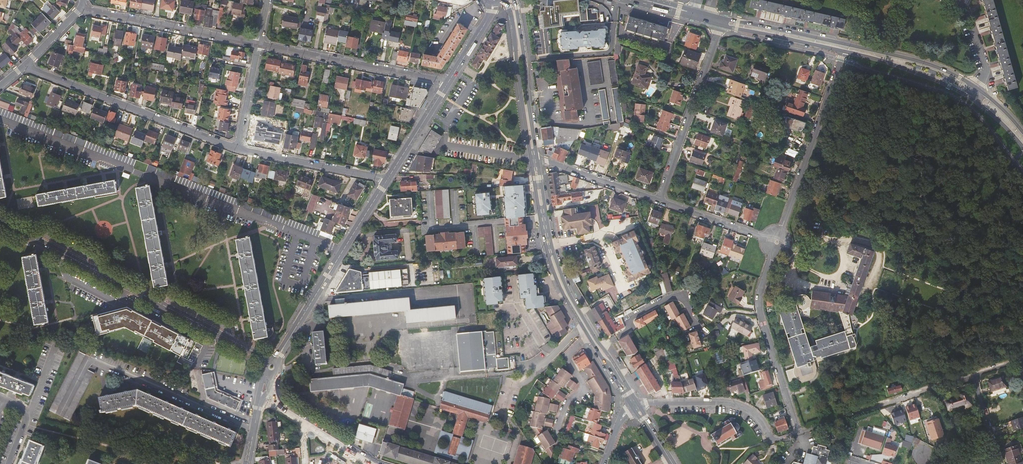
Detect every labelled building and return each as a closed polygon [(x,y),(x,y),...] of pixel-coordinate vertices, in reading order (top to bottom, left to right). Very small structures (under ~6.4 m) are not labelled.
[(7,9),(8,3),(8,2),(10,2),(10,0),(0,0),(0,7),(7,9)] [(141,8),(142,0),(132,0),(130,6),(141,8)] [(141,8),(141,9),(153,11),(156,0),(142,0),(141,8)] [(172,0),(162,0),(161,8),(173,11),(175,1),(172,0)] [(185,0),(182,0),(179,13),(192,15),(195,2),(185,0)] [(541,6),(542,6),(541,11),(540,16),(542,29),(547,28),(563,27),(563,16),(580,15),(580,9),(579,7),(579,6),(579,0),(559,0),(554,1),(555,0),(541,0),(541,6)] [(762,0),(752,0),(750,7),(843,28),(846,19),(762,0)] [(983,1),(1008,91),(1017,88),(993,0),(982,0),(983,1)] [(234,3),(231,14),(237,15),(237,16),(245,17),(246,13),(242,12),(243,4),(234,3)] [(205,11),(206,11),(207,9),(207,5),(202,4),(202,6),(197,5),(194,19),(203,21),(205,11)] [(321,4),(318,4),(316,15),(325,16),(324,21),(328,21),(331,5),(328,4),(327,8),(321,6),(321,4)] [(442,16),(446,17),(448,8),(448,5),(445,4),(444,6),(442,5),(442,6),(438,6),(436,14),(434,13),(433,18),(441,19),(442,16)] [(47,5),(43,9),(53,19),(60,12),(54,5),(51,9),(47,5)] [(579,7),(580,9),(580,15),(581,21),(598,20),(597,13),(592,13),(592,9),(587,9),(587,6),(579,7)] [(219,11),(207,9),(206,11),(205,16),(206,16),(204,25),(207,25),(207,27),(210,27),(210,26),(213,26),(213,25),(216,26),(217,23),(219,11)] [(43,13),(32,24),(40,33),(51,22),(43,13)] [(284,15),(282,26),(297,29),(299,18),(284,15)] [(630,16),(626,30),(664,41),(668,28),(630,16)] [(384,33),(386,22),(373,20),(371,30),(383,32),(384,33)] [(391,21),(387,20),(386,22),(384,33),(383,32),(382,37),(389,38),(390,32),(389,32),(391,21)] [(10,27),(16,34),(20,31),(12,23),(10,27)] [(437,57),(424,54),(422,65),(441,69),(446,61),(447,62),(468,29),(458,23),(437,57)] [(505,25),(497,24),(472,65),(478,69),(484,59),(487,61),(501,39),(498,37),(501,31),(505,25)] [(102,27),(93,26),(91,36),(100,37),(101,34),(105,35),(107,25),(103,25),(102,27)] [(25,36),(21,39),(22,40),(27,45),(29,44),(31,42),(34,39),(32,37),(34,36),(27,28),(22,33),(25,36)] [(313,30),(300,28),(298,39),(311,42),(313,30)] [(340,30),(326,28),(324,41),(337,44),(338,41),(340,30)] [(580,33),(576,31),(562,32),(562,36),(561,36),(562,45),(563,45),(563,49),(579,48),(579,47),(587,46),(587,45),(591,45),(591,46),(595,46),(595,47),(605,46),(605,43),(605,38),(606,38),(606,34),(606,28),(599,29),(597,30),(581,31),(580,33)] [(340,30),(338,41),(347,43),(349,32),(340,30)] [(114,45),(121,47),(124,32),(117,31),(114,45)] [(400,33),(391,31),(390,32),(389,38),(389,40),(398,42),(400,33)] [(75,42),(75,45),(83,47),(83,44),(85,34),(77,33),(75,42)] [(134,45),(136,35),(127,33),(125,43),(134,45)] [(689,33),(685,46),(696,50),(701,36),(689,33)] [(15,47),(22,40),(21,39),(16,34),(4,45),(13,54),(17,50),(15,47)] [(141,47),(152,49),(155,36),(144,34),(141,47)] [(359,39),(349,36),(347,46),(357,48),(359,39)] [(167,39),(158,37),(155,49),(165,51),(167,39)] [(73,51),(84,53),(85,50),(85,48),(83,47),(75,45),(71,45),(68,44),(67,49),(70,50),(69,52),(73,52),(73,51)] [(210,46),(200,44),(198,53),(208,55),(210,46)] [(10,56),(13,54),(4,45),(2,47),(10,56)] [(183,48),(169,45),(167,57),(181,59),(182,55),(183,48)] [(197,47),(184,45),(183,48),(182,55),(190,57),(190,58),(195,60),(197,47)] [(686,50),(681,63),(695,68),(700,55),(686,50)] [(224,57),(223,59),(242,63),(243,57),(245,57),(245,53),(237,51),(235,59),(224,57)] [(409,53),(399,51),(398,53),(397,60),(407,62),(409,53)] [(53,52),(49,64),(58,67),(63,56),(53,52)] [(0,57),(0,67),(1,68),(11,60),(5,53),(0,57)] [(419,54),(411,53),(409,61),(418,63),(419,54)] [(721,62),(719,67),(733,72),(737,60),(726,56),(724,63),(721,62)] [(279,71),(281,61),(276,60),(268,58),(266,68),(279,71)] [(557,60),(558,71),(560,71),(560,76),(563,106),(563,111),(561,111),(562,122),(574,121),(573,111),(573,110),(580,110),(577,69),(570,69),(569,59),(561,60),(557,60)] [(611,85),(619,84),(615,61),(615,59),(608,60),(611,85)] [(286,62),(281,61),(279,71),(279,73),(294,75),(296,65),(292,64),(286,63),(286,62)] [(587,63),(591,86),(604,84),(600,61),(587,63)] [(149,68),(164,71),(165,65),(150,62),(149,66),(149,68)] [(104,66),(91,63),(90,68),(91,68),(90,72),(102,75),(104,66)] [(639,64),(632,83),(648,89),(652,76),(645,74),(647,67),(639,64)] [(302,65),(299,85),(307,87),(309,74),(305,73),(307,65),(302,65)] [(755,65),(751,75),(765,80),(768,70),(755,65)] [(221,69),(211,67),(209,77),(219,79),(221,69)] [(802,69),(798,78),(806,81),(810,71),(802,69)] [(236,87),(238,87),(240,73),(231,71),(229,80),(227,80),(226,85),(229,85),(228,90),(229,91),(235,92),(236,87)] [(816,71),(811,83),(820,86),(825,74),(816,71)] [(349,79),(337,76),(335,87),(336,87),(336,89),(339,90),(340,88),(347,90),(349,79)] [(371,88),(371,86),(372,82),(357,79),(355,88),(358,89),(362,89),(366,90),(366,87),(371,88)] [(733,80),(731,79),(728,86),(733,87),(732,90),(729,89),(727,93),(741,98),(745,84),(733,80)] [(115,90),(128,92),(129,86),(126,86),(127,82),(117,80),(115,90)] [(384,82),(375,80),(372,92),(382,94),(384,82)] [(34,89),(22,84),(19,93),(31,97),(34,89)] [(132,84),(130,96),(140,98),(142,86),(132,84)] [(279,100),(281,87),(276,86),(274,86),(271,85),(268,98),(279,100)] [(408,88),(392,85),(390,96),(392,96),(400,98),(406,99),(408,88)] [(413,93),(408,92),(405,108),(417,110),(420,105),(428,92),(427,89),(414,86),(413,93)] [(156,89),(145,87),(143,99),(153,101),(156,89)] [(217,88),(214,103),(228,106),(229,100),(227,100),(226,99),(227,95),(228,95),(229,91),(228,90),(226,90),(217,88)] [(613,89),(618,123),(624,122),(620,95),(619,88),(613,89)] [(799,89),(794,105),(802,108),(808,92),(806,92),(799,89)] [(160,103),(172,105),(174,95),(174,92),(163,90),(160,103)] [(606,90),(599,91),(604,121),(611,120),(609,112),(606,90)] [(682,97),(684,94),(674,90),(670,102),(680,106),(683,100),(681,100),(682,97)] [(52,93),(48,104),(55,107),(60,96),(52,93)] [(330,96),(320,93),(317,110),(329,113),(330,109),(327,108),(330,96)] [(184,97),(174,95),(172,105),(171,107),(182,109),(184,97)] [(305,101),(293,98),(292,105),(304,108),(305,101)] [(731,106),(728,115),(738,119),(744,102),(732,98),(729,105),(731,106)] [(80,105),(66,99),(62,110),(76,115),(80,105)] [(24,102),(18,100),(16,105),(22,107),(20,112),(24,114),(28,103),(24,101),(24,102)] [(265,100),(262,115),(270,117),(273,117),(276,102),(265,100)] [(195,102),(187,101),(185,112),(195,114),(197,105),(195,105),(195,102)] [(92,105),(84,102),(81,110),(89,113),(92,105)] [(756,113),(759,105),(751,103),(750,104),(749,104),(747,110),(746,113),(745,116),(750,118),(752,113),(753,112),(756,113)] [(802,115),(804,108),(802,108),(794,105),(788,103),(786,109),(802,115)] [(637,109),(637,117),(645,118),(645,110),(646,110),(646,105),(636,104),(635,109),(637,109)] [(108,112),(94,107),(91,117),(104,122),(108,112)] [(409,121),(417,110),(405,108),(402,107),(400,119),(401,120),(401,124),(409,125),(409,121)] [(336,237),(0,108),(0,115),(334,243),(336,237)] [(218,111),(216,119),(221,120),(230,121),(231,115),(232,110),(222,108),(221,112),(218,111)] [(315,127),(323,128),(320,140),(324,140),(328,120),(329,113),(317,110),(313,127),(315,127)] [(671,113),(663,110),(660,119),(669,123),(671,117),(673,118),(674,114),(671,113)] [(113,122),(114,117),(116,113),(110,111),(107,120),(113,122)] [(342,115),(329,113),(328,120),(340,123),(342,115)] [(794,119),(786,117),(783,125),(798,130),(799,127),(801,126),(804,127),(806,123),(794,119)] [(669,123),(660,119),(656,129),(666,132),(668,127),(669,127),(671,123),(669,123)] [(227,131),(230,121),(221,120),(219,129),(227,131)] [(715,120),(711,131),(722,135),(726,124),(715,120)] [(629,127),(631,124),(624,122),(618,123),(610,125),(608,129),(610,129),(614,129),(614,131),(618,130),(618,128),(623,127),(623,125),(629,127)] [(133,129),(120,123),(118,126),(116,134),(115,136),(128,141),(133,129)] [(310,141),(313,127),(306,125),(305,132),(302,132),(300,139),(310,141)] [(399,127),(391,126),(389,138),(397,140),(399,127)] [(543,140),(554,138),(552,127),(542,129),(542,134),(543,140)] [(555,138),(555,144),(559,143),(574,141),(578,140),(581,130),(552,127),(554,138),(555,138)] [(589,131),(588,129),(581,130),(578,140),(580,141),(584,132),(589,131)] [(159,134),(148,130),(146,135),(144,143),(148,144),(149,142),(155,144),(159,134)] [(432,153),(442,136),(432,130),(426,141),(422,147),(432,153)] [(132,142),(142,146),(144,143),(146,135),(136,131),(132,142)] [(298,136),(286,133),(285,139),(283,147),(283,149),(290,150),(290,148),(294,149),(295,146),(296,147),(297,142),(298,136)] [(162,146),(172,150),(177,138),(167,134),(162,146)] [(318,135),(312,134),(309,148),(314,149),(318,135)] [(699,134),(695,144),(706,148),(709,138),(699,134)] [(663,138),(654,135),(651,143),(653,144),(652,147),(661,150),(662,147),(660,146),(661,143),(663,138)] [(105,141),(98,138),(96,144),(103,146),(105,141)] [(178,148),(187,151),(191,143),(181,139),(178,148)] [(549,151),(547,154),(547,155),(557,159),(561,148),(568,150),(574,141),(559,143),(556,149),(554,148),(553,149),(552,152),(549,151)] [(582,144),(578,154),(587,157),(591,147),(582,144)] [(365,158),(368,147),(356,145),(354,156),(365,158)] [(621,161),(628,164),(630,160),(631,155),(629,155),(630,153),(624,151),(625,149),(619,146),(616,157),(621,159),(621,161)] [(587,157),(587,158),(597,161),(599,155),(601,150),(591,147),(587,157)] [(788,147),(785,153),(796,158),(799,152),(788,147)] [(569,151),(568,150),(561,148),(557,159),(562,161),(566,162),(566,163),(568,156),(569,156),(570,155),(570,154),(570,153),(570,152),(569,151)] [(221,154),(212,150),(208,161),(215,164),(219,165),(221,159),(220,158),(221,154)] [(387,152),(374,150),(373,155),(376,156),(375,160),(374,165),(384,167),(387,152)] [(694,151),(691,160),(701,164),(705,155),(694,151)] [(607,158),(599,155),(597,161),(595,167),(598,168),(603,170),(607,158)] [(747,159),(748,158),(741,155),(738,164),(737,168),(741,170),(743,162),(742,162),(743,158),(747,159)] [(432,171),(434,158),(418,156),(409,171),(432,171)] [(776,157),(773,166),(783,170),(783,169),(789,171),(791,162),(786,160),(776,157)] [(252,177),(254,177),(255,175),(256,169),(258,163),(253,162),(252,165),(251,167),(248,166),(246,166),(244,170),(247,171),(248,170),(253,171),(252,173),(253,173),(252,177)] [(183,169),(181,168),(178,175),(183,177),(184,174),(186,175),(187,173),(189,174),(192,167),(186,165),(184,164),(183,169)] [(258,170),(256,169),(255,175),(261,177),(263,172),(267,173),(269,166),(260,164),(258,170)] [(230,176),(239,179),(243,168),(234,165),(230,176)] [(736,182),(741,170),(737,168),(732,181),(735,182),(736,182)] [(276,172),(270,170),(268,177),(286,181),(288,172),(277,169),(276,172)] [(501,180),(500,186),(511,186),(513,171),(505,169),(503,180),(501,180)] [(640,169),(637,178),(649,183),(653,173),(640,169)] [(778,169),(774,178),(783,180),(786,171),(778,169)] [(559,186),(558,176),(557,172),(548,173),(549,181),(550,187),(559,186)] [(567,175),(558,176),(559,186),(568,183),(567,175)] [(296,185),(310,190),(314,180),(309,179),(309,180),(300,176),(296,185)] [(341,183),(322,176),(319,185),(337,192),(341,183)] [(48,192),(37,194),(39,206),(117,191),(115,183),(117,183),(117,181),(115,181),(115,179),(105,181),(86,185),(67,188),(48,192)] [(696,179),(692,188),(703,191),(707,182),(696,179)] [(412,190),(412,192),(417,191),(417,180),(401,182),(401,191),(412,190)] [(771,180),(766,193),(776,196),(781,184),(771,180)] [(357,200),(365,186),(360,182),(359,185),(355,183),(346,198),(349,200),(351,197),(357,200)] [(136,187),(154,287),(168,284),(165,265),(159,233),(153,201),(150,185),(149,185),(148,184),(146,184),(147,185),(136,187)] [(560,192),(559,186),(550,187),(551,192),(552,196),(570,193),(570,191),(560,192)] [(450,219),(448,190),(436,190),(438,220),(450,219)] [(573,201),(583,200),(582,191),(570,193),(552,196),(552,200),(553,205),(562,204),(562,200),(572,199),(573,201)] [(476,192),(477,214),(491,214),(491,192),(476,192)] [(711,205),(715,207),(718,199),(719,196),(707,192),(704,202),(709,203),(711,204),(711,205)] [(319,197),(312,194),(306,211),(313,213),(319,197)] [(32,196),(16,199),(18,209),(34,207),(32,196)] [(403,198),(399,199),(391,199),(392,216),(413,215),(412,198),(403,198)] [(614,198),(610,208),(622,212),(626,202),(614,198)] [(715,209),(724,213),(725,211),(728,203),(718,199),(715,207),(715,209)] [(742,204),(729,200),(728,203),(725,211),(728,213),(738,217),(742,204)] [(348,214),(351,208),(349,207),(344,205),(337,202),(334,201),(333,201),(330,208),(337,211),(335,217),(333,221),(336,222),(344,225),(346,221),(347,222),(349,215),(348,214)] [(578,213),(578,207),(564,209),(564,210),(562,210),(563,211),(563,215),(561,216),(563,230),(577,228),(578,234),(590,233),(589,226),(592,225),(590,211),(578,213)] [(756,221),(760,210),(754,208),(753,211),(746,208),(744,214),(745,214),(744,218),(750,220),(750,219),(751,219),(756,221)] [(652,222),(651,225),(657,227),(662,213),(653,210),(649,221),(652,222)] [(524,244),(525,244),(527,244),(527,241),(527,238),(526,231),(525,224),(523,225),(522,225),(521,217),(505,218),(506,227),(505,227),(507,246),(508,246),(509,254),(525,253),(524,244)] [(331,234),(336,222),(333,221),(331,220),(325,218),(324,222),(320,221),(317,229),(331,234)] [(674,228),(661,223),(658,232),(666,235),(663,242),(668,243),(674,228)] [(696,235),(705,238),(705,237),(706,233),(709,234),(711,229),(698,225),(696,230),(698,231),(696,235)] [(485,237),(487,256),(494,255),(491,227),(478,228),(479,237),(485,237)] [(622,238),(619,240),(612,243),(611,242),(616,254),(619,252),(627,270),(623,271),(628,282),(650,273),(637,242),(639,241),(633,230),(621,235),(622,238)] [(464,231),(449,233),(449,231),(441,232),(441,234),(426,235),(428,251),(466,247),(464,231)] [(397,241),(396,234),(375,236),(375,240),(374,240),(375,256),(377,255),(377,260),(398,258),(398,250),(388,251),(388,248),(390,248),(390,245),(388,245),(388,242),(397,241)] [(273,327),(267,328),(250,236),(249,236),(248,235),(246,236),(246,237),(236,239),(239,255),(245,287),(251,318),(254,338),(268,336),(268,338),(269,338),(269,337),(270,337),(270,336),(271,336),(271,335),(272,335),(272,334),(272,333),(273,333),(273,332),(273,331),(273,330),(274,330),(274,329),(273,327)] [(720,251),(729,254),(733,241),(725,238),(720,251)] [(717,247),(703,242),(699,253),(713,258),(717,247)] [(737,244),(733,243),(729,254),(728,255),(742,260),(746,249),(741,248),(736,246),(737,245),(737,244)] [(875,252),(851,244),(848,253),(852,255),(852,256),(855,257),(855,256),(863,258),(853,285),(850,284),(846,296),(844,303),(847,303),(844,312),(852,315),(853,312),(859,296),(860,296),(862,289),(872,258),(873,259),(875,252)] [(585,250),(591,269),(593,273),(601,270),(599,266),(601,265),(595,246),(585,250)] [(22,256),(35,324),(49,321),(45,302),(40,270),(37,254),(35,254),(35,253),(33,253),(33,254),(22,256)] [(517,265),(517,256),(496,258),(497,267),(517,265)] [(409,277),(401,277),(400,269),(369,272),(370,274),(361,275),(361,272),(350,269),(336,292),(410,285),(409,277)] [(543,295),(542,295),(539,295),(537,295),(536,288),(536,284),(535,284),(534,273),(518,274),(521,298),(525,297),(526,308),(544,307),(543,295)] [(578,273),(571,275),(573,279),(575,282),(580,281),(578,273)] [(614,286),(609,273),(598,278),(597,276),(587,280),(592,291),(602,287),(603,291),(614,286)] [(664,274),(661,274),(662,277),(667,292),(672,291),(667,273),(664,274)] [(501,276),(484,277),(487,304),(503,303),(502,289),(499,289),(499,286),(502,285),(501,276)] [(744,291),(736,287),(729,299),(738,304),(742,298),(741,297),(744,291)] [(836,298),(831,297),(831,294),(813,292),(812,297),(810,308),(824,310),(839,312),(844,312),(847,303),(844,303),(846,296),(836,295),(836,298)] [(824,314),(824,310),(810,308),(812,297),(811,297),(810,296),(809,296),(807,295),(805,295),(804,295),(802,295),(800,296),(799,298),(797,299),(796,302),(793,301),(793,305),(797,305),(802,323),(809,319),(824,314)] [(774,297),(766,298),(767,306),(774,306),(774,297)] [(336,300),(337,306),(329,306),(330,318),(406,311),(407,323),(456,319),(455,307),(411,311),(409,299),(348,305),(347,303),(345,303),(345,299),(336,300)] [(672,319),(674,318),(675,318),(679,324),(682,331),(688,328),(691,327),(684,313),(680,315),(673,301),(670,303),(667,304),(665,306),(669,312),(672,319)] [(783,304),(783,308),(779,310),(781,318),(780,326),(784,327),(788,339),(793,337),(795,343),(790,345),(798,369),(787,372),(790,382),(797,379),(796,377),(800,376),(801,378),(802,382),(803,383),(805,385),(806,386),(808,387),(810,387),(812,387),(813,387),(815,386),(817,384),(818,382),(819,380),(820,378),(819,376),(814,360),(812,353),(807,339),(803,340),(801,334),(806,333),(802,323),(797,305),(793,305),(793,301),(788,301),(788,305),(783,304)] [(710,302),(704,313),(712,318),(717,310),(720,312),(722,308),(710,302)] [(609,314),(602,303),(591,309),(592,311),(599,321),(609,314)] [(565,327),(566,326),(565,325),(564,323),(566,322),(564,318),(565,317),(558,305),(545,306),(552,320),(546,324),(553,334),(555,333),(558,337),(567,332),(565,327)] [(128,306),(93,315),(98,334),(111,331),(110,330),(125,326),(135,331),(136,330),(154,339),(154,341),(168,348),(168,346),(171,348),(171,349),(181,355),(182,352),(184,353),(191,339),(128,306)] [(655,310),(634,321),(638,328),(645,324),(659,316),(655,310)] [(854,313),(853,312),(852,315),(844,312),(839,312),(845,332),(847,336),(855,334),(854,333),(854,330),(854,328),(854,326),(855,325),(856,324),(856,323),(857,321),(857,318),(856,316),(855,314),(854,313)] [(615,324),(609,314),(599,321),(601,325),(601,326),(608,336),(615,332),(617,331),(620,329),(618,327),(618,326),(616,323),(615,324)] [(746,336),(746,335),(749,337),(752,332),(749,330),(751,327),(738,320),(727,338),(734,342),(740,332),(746,336)] [(135,331),(154,341),(154,339),(136,330),(135,331)] [(486,331),(457,334),(460,372),(490,369),(490,368),(502,367),(502,369),(513,368),(512,358),(501,359),(498,332),(486,332),(486,331)] [(702,346),(699,338),(697,332),(696,331),(690,333),(689,333),(694,348),(702,346)] [(313,333),(316,365),(327,364),(324,332),(313,333)] [(819,350),(821,357),(821,358),(851,349),(850,344),(851,344),(852,346),(852,347),(853,347),(854,347),(855,347),(856,346),(856,345),(854,337),(856,337),(855,334),(847,336),(845,332),(816,341),(819,350)] [(628,335),(618,342),(627,356),(635,354),(638,351),(628,335)] [(676,367),(670,348),(668,344),(662,349),(665,357),(669,370),(672,369),(676,367)] [(743,347),(746,362),(755,359),(757,358),(756,354),(761,353),(759,344),(743,347)] [(665,357),(662,349),(656,354),(657,359),(665,357)] [(814,360),(821,357),(819,350),(812,353),(814,360)] [(56,414),(85,355),(86,354),(80,351),(49,411),(56,414)] [(697,360),(700,359),(697,352),(690,354),(691,357),(696,356),(697,360)] [(584,368),(586,371),(590,378),(599,373),(593,363),(593,362),(590,364),(583,353),(573,359),(580,370),(584,368)] [(630,361),(634,368),(643,362),(639,355),(630,361)] [(759,371),(755,359),(746,362),(740,364),(744,376),(759,371)] [(649,371),(646,367),(649,365),(647,363),(645,364),(644,364),(636,371),(649,393),(654,390),(656,393),(660,390),(656,383),(657,382),(656,379),(654,380),(651,374),(652,373),(650,371),(649,371)] [(369,386),(398,395),(400,396),(404,384),(389,380),(392,372),(370,365),(353,367),(333,369),(334,377),(310,380),(311,391),(369,386)] [(690,366),(693,373),(701,371),(699,367),(696,368),(695,365),(690,366)] [(568,380),(572,376),(562,369),(558,375),(575,388),(576,386),(577,384),(571,380),(570,382),(568,380)] [(94,373),(88,370),(64,418),(70,421),(94,373)] [(722,377),(720,370),(717,371),(721,383),(728,381),(739,377),(737,372),(722,377)] [(0,371),(0,385),(23,394),(23,392),(30,395),(34,384),(0,371)] [(759,382),(761,388),(772,384),(767,371),(763,373),(763,374),(762,375),(763,381),(759,382)] [(207,398),(236,410),(240,401),(235,399),(228,396),(216,391),(212,372),(203,374),(207,398)] [(697,390),(709,386),(705,373),(693,376),(697,390)] [(596,395),(595,409),(601,411),(603,412),(609,413),(610,396),(608,388),(600,374),(588,382),(596,395)] [(567,386),(573,391),(573,390),(575,388),(558,375),(553,381),(561,387),(563,388),(566,384),(567,385),(567,386)] [(745,391),(748,390),(744,376),(739,377),(728,381),(731,392),(738,390),(739,393),(745,391)] [(988,382),(992,392),(1006,387),(1003,377),(988,382)] [(557,392),(561,387),(553,381),(551,380),(547,387),(564,399),(566,396),(559,392),(558,393),(557,392)] [(684,393),(696,389),(693,380),(681,384),(684,392),(684,393)] [(878,391),(879,386),(881,386),(881,381),(867,381),(867,390),(873,390),(873,391),(878,391)] [(672,392),(684,392),(681,384),(681,382),(672,382),(672,392)] [(555,398),(560,401),(562,402),(562,401),(564,399),(547,387),(542,393),(543,394),(551,400),(555,395),(556,396),(555,398)] [(137,406),(231,447),(237,433),(138,390),(98,398),(101,413),(137,406)] [(459,414),(454,433),(462,436),(468,416),(487,422),(492,405),(446,391),(441,408),(459,414)] [(764,396),(767,408),(776,405),(772,393),(764,396)] [(948,402),(950,410),(965,405),(966,407),(973,405),(969,393),(961,395),(962,398),(948,402)] [(405,429),(414,400),(400,396),(398,395),(389,425),(405,429)] [(538,397),(536,404),(557,409),(558,406),(551,404),(550,406),(549,405),(550,400),(538,397)] [(549,411),(556,413),(556,412),(557,409),(536,404),(535,412),(545,415),(546,415),(548,409),(549,409),(549,411)] [(907,407),(911,421),(921,417),(917,404),(913,405),(914,407),(911,407),(911,406),(907,407)] [(598,419),(601,411),(595,409),(592,409),(591,413),(588,421),(595,423),(598,424),(599,419),(598,419)] [(901,423),(902,423),(907,422),(904,410),(900,411),(900,412),(898,413),(897,412),(892,413),(895,424),(901,423)] [(534,412),(532,419),(552,424),(553,421),(546,419),(546,421),(544,420),(545,415),(535,412),(534,412)] [(775,423),(778,432),(788,429),(784,417),(778,419),(779,421),(775,423)] [(1022,428),(1022,417),(1013,421),(1011,421),(1015,431),(1022,428)] [(267,423),(268,432),(278,431),(277,422),(276,422),(276,418),(269,418),(270,422),(267,423)] [(532,419),(530,427),(541,429),(542,429),(543,426),(543,424),(545,424),(545,426),(552,427),(552,424),(532,419)] [(713,438),(715,442),(717,445),(730,437),(732,441),(740,436),(741,436),(741,435),(741,434),(741,433),(741,432),(740,432),(739,432),(738,432),(737,432),(738,431),(738,430),(739,429),(739,428),(739,427),(738,426),(738,425),(737,424),(736,424),(735,424),(734,423),(733,424),(732,423),(733,422),(734,422),(734,421),(734,420),(733,420),(733,419),(732,419),(730,419),(723,424),(725,427),(711,435),(713,438)] [(939,420),(927,424),(932,440),(943,436),(939,420)] [(600,432),(602,425),(598,424),(595,423),(591,435),(603,439),(607,440),(609,436),(600,432)] [(360,425),(356,438),(372,443),(376,430),(360,425)] [(544,433),(541,429),(530,427),(541,443),(551,437),(547,431),(544,433)] [(441,430),(434,453),(467,463),(474,440),(462,436),(454,433),(441,430)] [(279,440),(278,431),(268,432),(269,441),(272,441),(272,445),(269,445),(269,451),(276,450),(279,450),(278,440),(279,440)] [(881,450),(885,437),(865,432),(861,444),(881,450)] [(591,443),(589,446),(597,449),(599,444),(602,445),(603,439),(591,435),(585,433),(583,440),(591,443)] [(912,443),(914,437),(908,433),(905,441),(912,443)] [(453,436),(448,451),(454,453),(459,438),(453,436)] [(554,441),(551,437),(541,443),(550,458),(554,448),(552,446),(555,443),(554,441)] [(919,445),(921,440),(914,437),(912,443),(915,444),(919,445)] [(387,443),(388,441),(384,439),(379,454),(413,463),(456,463),(387,443)] [(43,446),(30,441),(22,463),(36,463),(43,446)] [(905,441),(904,441),(908,443),(907,445),(909,446),(908,448),(910,449),(910,448),(911,447),(912,443),(905,441)] [(895,458),(898,447),(890,445),(886,444),(883,455),(887,456),(887,455),(890,456),(895,458)] [(832,462),(828,461),(829,460),(828,459),(831,451),(827,450),(828,448),(818,445),(818,447),(814,446),(812,455),(811,454),(808,463),(832,463),(832,462)] [(534,452),(533,449),(520,446),(514,463),(530,463),(534,452)] [(570,446),(568,449),(563,448),(560,458),(571,462),(574,452),(578,453),(579,449),(570,446)] [(1015,446),(1004,450),(1006,457),(1005,458),(1007,463),(1008,463),(1009,463),(1021,463),(1015,446)] [(955,448),(957,456),(963,454),(962,447),(955,448)] [(625,453),(631,463),(641,463),(632,448),(625,453)] [(287,463),(297,463),(296,458),(295,458),(294,454),(286,455),(287,463)] [(343,463),(344,461),(332,454),(330,456),(343,463)] [(751,457),(751,456),(744,463),(745,463),(759,463),(755,460),(757,458),(753,455),(751,457)]
